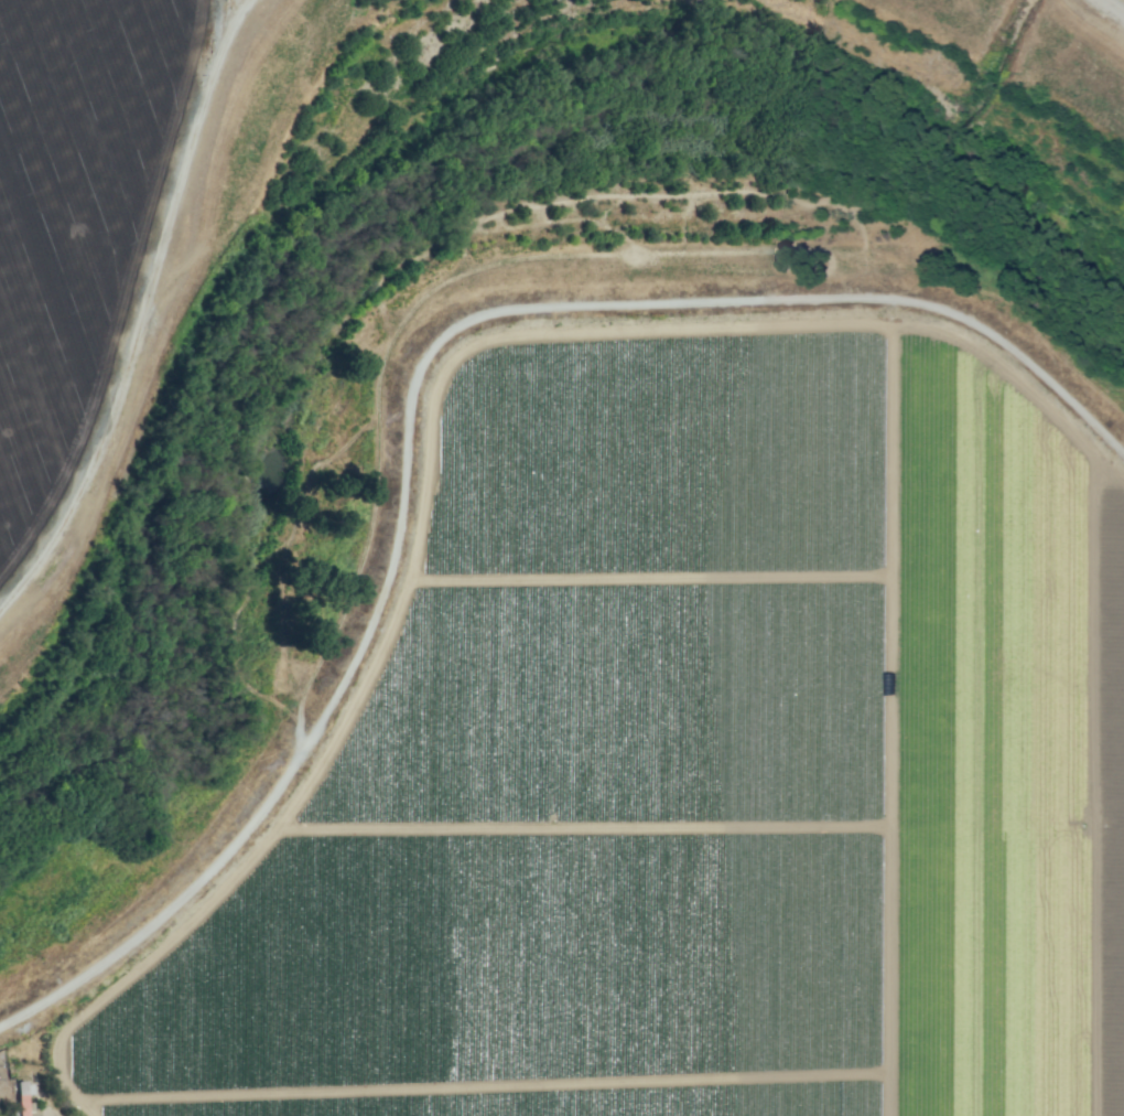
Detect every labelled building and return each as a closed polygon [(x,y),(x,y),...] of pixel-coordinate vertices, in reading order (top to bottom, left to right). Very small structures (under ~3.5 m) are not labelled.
[(38,1109),(28,1109),(27,1094),(31,1093),(30,1082),(15,1083),(17,1115),(38,1115),(38,1109)]
